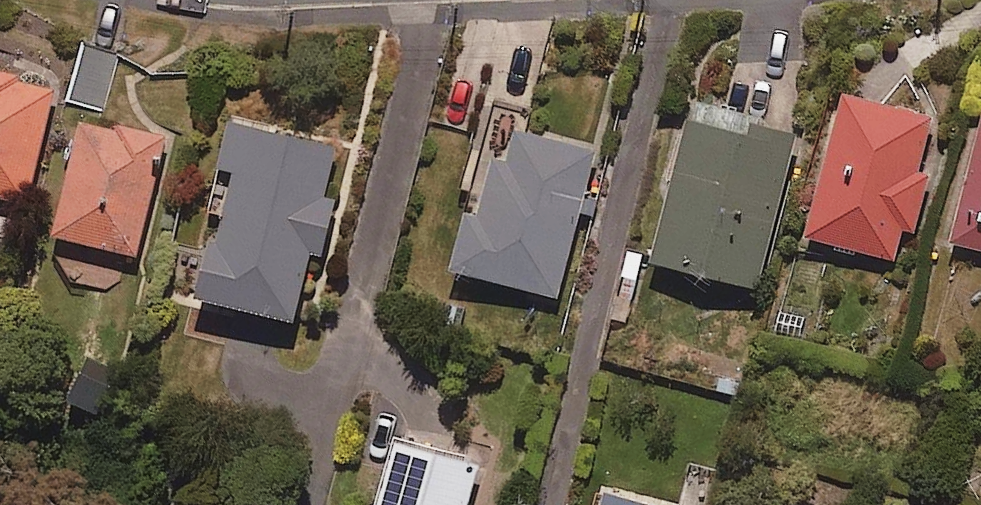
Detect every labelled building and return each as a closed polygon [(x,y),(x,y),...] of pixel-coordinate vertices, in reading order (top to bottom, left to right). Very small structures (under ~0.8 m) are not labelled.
[(29,207),(59,94),(23,84),(26,73),(0,66),(0,200),(29,207)] [(934,117),(839,92),(801,242),(893,266),(901,232),(915,235),(930,178),(919,175),(934,117)] [(806,131),(704,102),(659,261),(762,290),(806,131)] [(976,117),(945,246),(980,254),(980,118),(976,117)] [(168,140),(80,120),(52,238),(140,258),(168,140)] [(339,148),(236,124),(224,170),(241,174),(225,243),(214,240),(200,298),(304,323),(320,257),(329,259),(343,200),(327,196),(339,148)] [(601,146),(521,126),(511,164),(498,161),(484,218),(470,211),(455,272),(561,298),(583,211),(596,214),(600,199),(589,197),(601,146)] [(403,440),(384,504),(474,504),(486,464),(403,440)] [(615,492),(611,504),(662,504),(615,492)]
